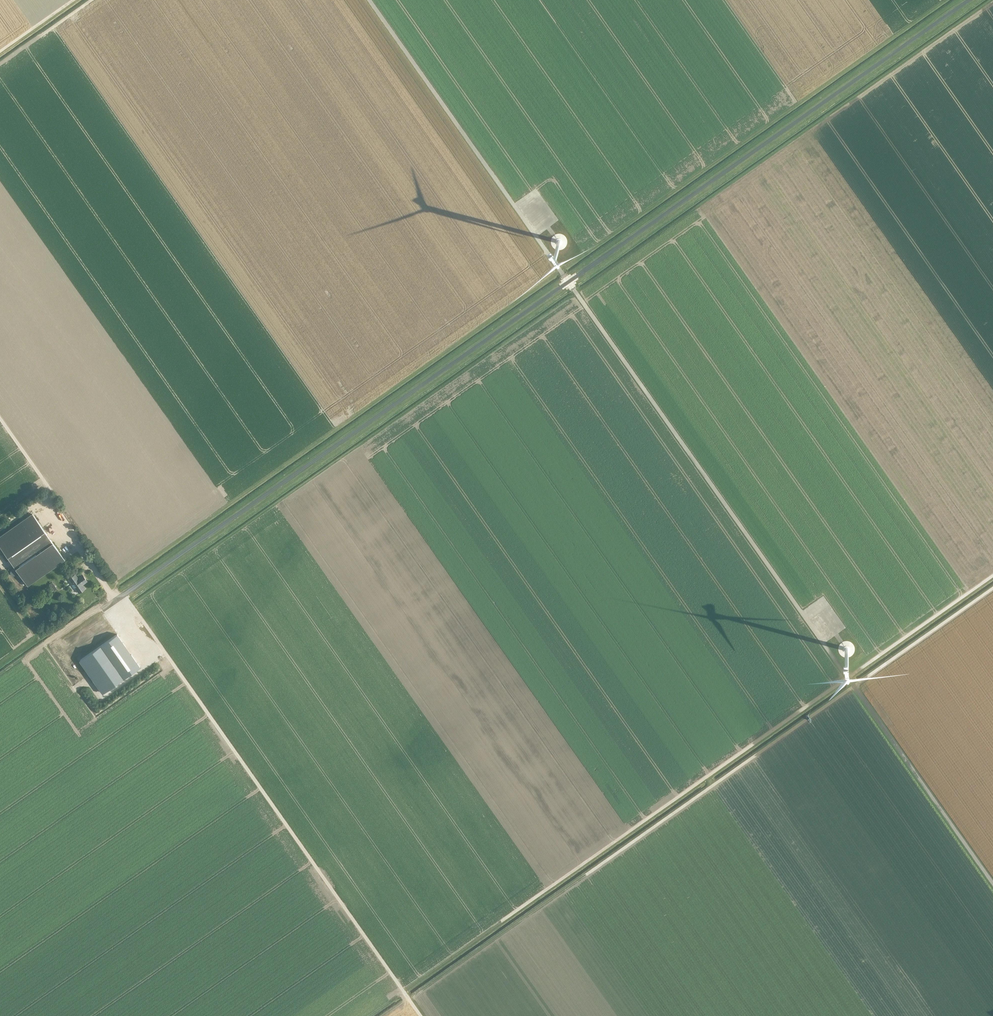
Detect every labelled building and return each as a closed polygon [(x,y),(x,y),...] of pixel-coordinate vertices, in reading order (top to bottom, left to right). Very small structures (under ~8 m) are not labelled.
[(32,514),(0,536),(0,546),(28,586),(65,560),(32,514)] [(76,587),(80,592),(85,589),(82,584),(87,581),(83,575),(78,578),(75,574),(69,579),(73,584),(71,585),(74,589),(76,587)] [(140,667),(117,634),(80,659),(103,693),(140,667)]
